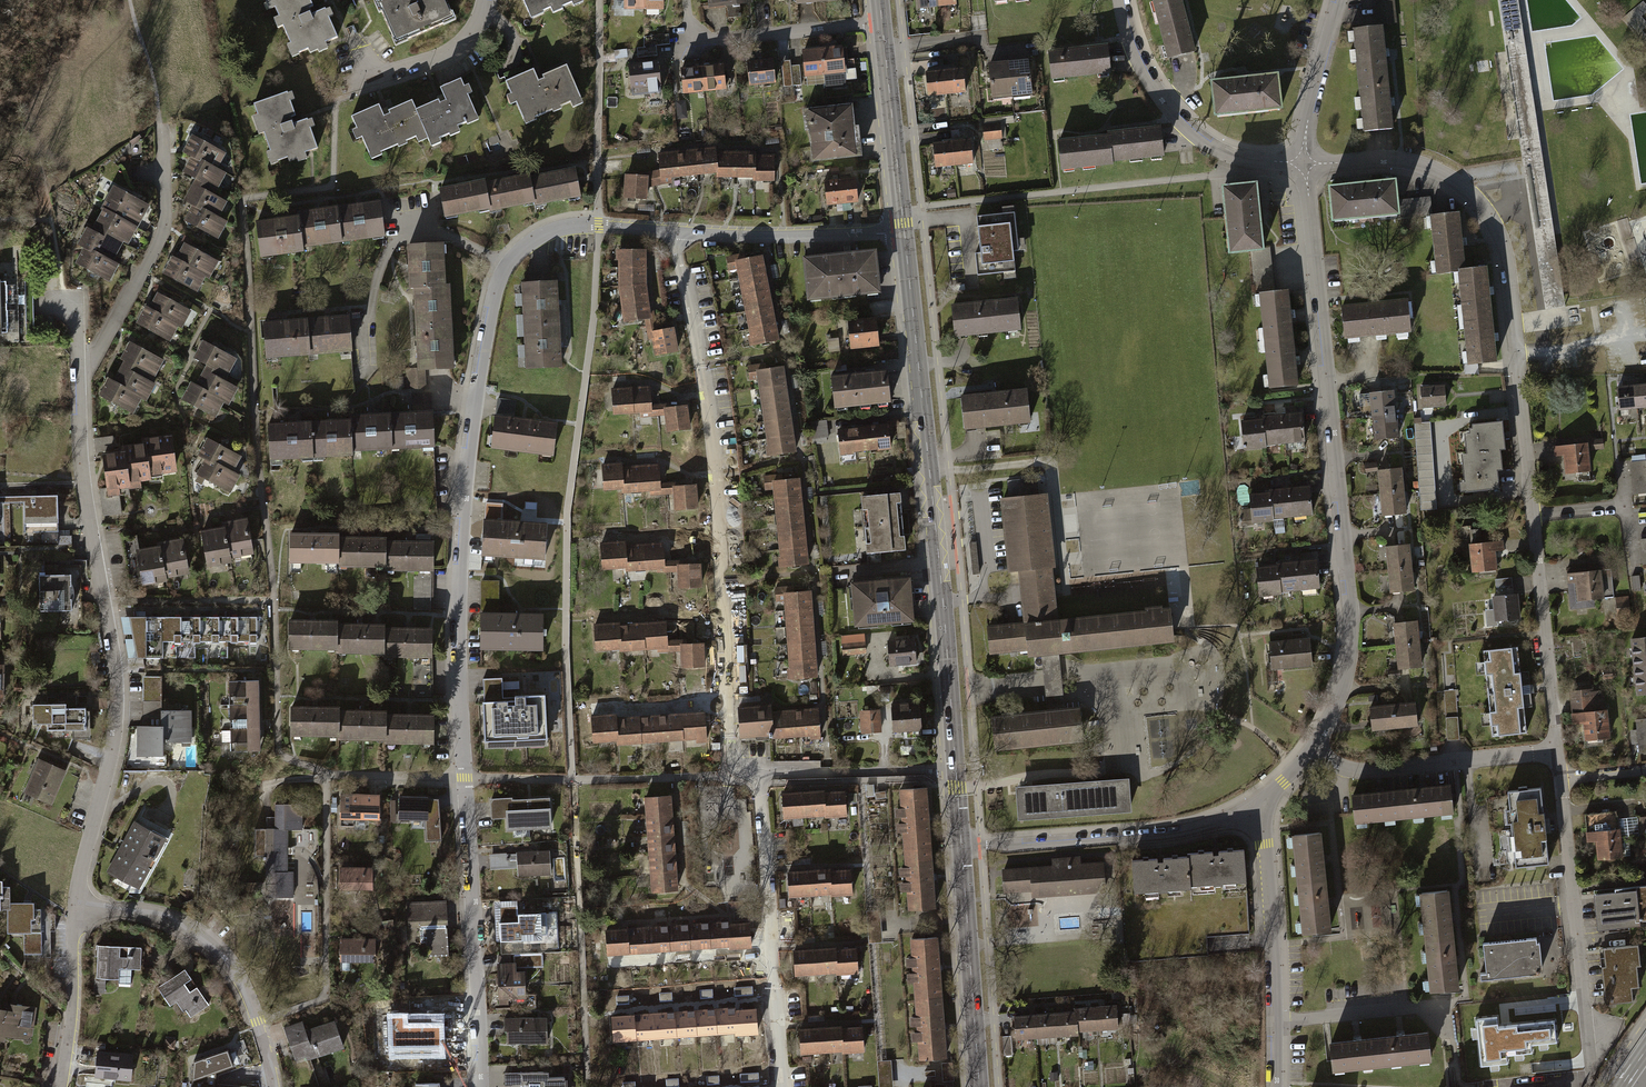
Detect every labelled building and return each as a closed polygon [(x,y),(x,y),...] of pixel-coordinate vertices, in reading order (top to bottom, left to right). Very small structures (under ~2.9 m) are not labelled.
[(269,9),(273,7),(277,17),(273,18),(277,27),(281,26),(288,44),(284,46),(289,58),(298,55),(297,53),(306,49),(308,54),(316,50),(317,53),(325,49),(323,43),(334,38),(326,18),(330,16),(326,7),(309,14),(307,8),(309,7),(307,0),(266,0),(269,9)] [(370,2),(375,14),(377,13),(391,46),(452,21),(443,0),(380,0),(377,1),(377,0),(374,0),(370,2)] [(531,18),(543,13),(542,11),(550,7),(553,13),(562,9),(561,7),(571,2),(573,6),(582,2),(581,0),(524,0),(531,18)] [(642,0),(622,0),(622,10),(642,10),(642,0)] [(662,0),(642,0),(642,10),(662,10),(662,0)] [(705,4),(725,2),(726,8),(750,6),(749,0),(705,0),(705,4)] [(935,0),(916,0),(917,10),(936,8),(935,0)] [(1181,6),(1179,0),(1150,0),(1154,13),(1181,6)] [(1394,0),(1374,0),(1376,27),(1383,26),(1396,25),(1394,0)] [(1565,306),(1554,234),(1552,218),(1518,0),(1498,0),(1522,157),(1525,178),(1532,221),(1545,309),(1565,306)] [(1631,23),(1645,15),(1645,2),(1626,13),(1631,23)] [(1166,59),(1193,52),(1181,6),(1154,13),(1166,59)] [(1357,77),(1387,75),(1383,26),(1376,27),(1352,29),(1357,77)] [(669,44),(668,35),(652,36),(652,45),(669,44)] [(1109,75),(1106,47),(1047,53),(1050,81),(1109,75)] [(821,50),(823,78),(824,91),(844,89),(844,82),(855,81),(853,61),(842,62),(841,48),(821,50)] [(823,78),(821,50),(801,52),(803,80),(823,78)] [(776,85),(772,58),(744,62),(748,88),(776,85)] [(1031,95),(1027,60),(1007,62),(1011,97),(1031,95)] [(1011,97),(1007,62),(987,65),(991,100),(1011,97)] [(655,63),(629,65),(631,91),(658,88),(655,63)] [(724,88),(721,63),(700,66),(703,91),(724,88)] [(533,70),(505,82),(510,94),(507,96),(511,104),(516,102),(525,123),(535,119),(534,117),(551,109),(553,113),(560,109),(559,106),(569,101),(572,107),(581,103),(565,66),(542,76),(543,79),(538,81),(533,70)] [(703,91),(700,66),(679,69),(682,94),(703,91)] [(798,66),(789,67),(791,88),(799,87),(798,66)] [(963,93),(960,68),(941,70),(944,95),(963,93)] [(944,95),(941,70),(923,73),(926,98),(944,95)] [(1387,75),(1357,77),(1362,131),(1392,128),(1387,75)] [(1279,112),(1275,76),(1207,83),(1210,119),(1279,112)] [(416,112),(429,140),(431,145),(440,140),(449,135),(450,138),(460,134),(457,127),(467,123),(468,126),(480,121),(477,115),(475,116),(467,97),(471,95),(467,86),(463,88),(460,81),(440,89),(446,102),(440,105),(439,102),(416,112)] [(290,92),(252,105),(256,115),(251,117),(257,135),(262,133),(268,152),(265,153),(269,165),(285,159),(286,163),(295,160),(296,162),(306,159),(304,153),(314,149),(307,129),(312,127),(309,118),(292,124),(290,119),(294,117),(289,103),(293,101),(290,92)] [(683,99),(673,101),(675,113),(685,112),(683,99)] [(379,105),(352,117),(358,129),(353,132),(357,141),(362,138),(371,160),(381,155),(380,153),(398,145),(399,147),(408,144),(407,141),(416,137),(420,144),(429,140),(416,112),(412,103),(390,112),(391,115),(385,118),(379,105)] [(851,131),(849,106),(799,111),(802,134),(806,133),(809,164),(859,158),(856,130),(851,131)] [(1002,138),(1000,118),(982,119),(984,140),(1002,138)] [(1161,158),(1158,128),(1106,134),(1106,137),(1109,164),(1161,158)] [(187,157),(213,171),(222,154),(188,136),(179,153),(187,157)] [(1109,164),(1106,137),(1056,142),(1059,173),(1109,168),(1109,164)] [(972,165),(969,141),(950,143),(953,167),(972,165)] [(953,167),(950,143),(930,145),(930,147),(933,169),(953,167)] [(692,152),(695,175),(715,173),(714,154),(714,149),(692,152)] [(695,175),(692,152),(674,154),(676,178),(695,175)] [(734,178),(734,153),(714,154),(715,173),(715,178),(734,178)] [(752,178),(753,157),(753,153),(734,153),(734,178),(752,178)] [(676,178),(674,154),(656,156),(657,172),(643,173),(643,177),(646,177),(646,188),(669,185),(668,179),(676,178)] [(188,184),(210,196),(221,175),(213,171),(187,157),(176,177),(188,184)] [(753,157),(752,178),(752,183),(773,183),(773,157),(753,157)] [(573,169),(528,178),(533,202),(534,207),(579,198),(573,169)] [(527,174),(483,183),(488,209),(489,212),(533,202),(528,178),(527,174)] [(646,188),(646,177),(643,177),(622,176),(622,179),(620,199),(645,200),(646,188)] [(857,204),(854,179),(839,180),(841,205),(857,204)] [(483,183),(482,180),(435,190),(441,218),(488,209),(483,183)] [(841,205),(839,180),(823,182),(826,207),(841,205)] [(1396,202),(1394,181),(1327,188),(1330,221),(1431,211),(1430,198),(1396,202)] [(187,205),(214,219),(223,202),(210,196),(188,184),(179,201),(187,205)] [(1260,251),(1254,184),(1219,188),(1226,255),(1260,251)] [(112,188),(100,210),(136,228),(147,206),(112,188)] [(954,191),(945,192),(946,200),(955,199),(954,191)] [(379,202),(336,208),(341,242),(341,244),(384,238),(379,202)] [(178,222),(212,240),(221,224),(214,219),(187,205),(178,222)] [(296,211),(297,215),(301,247),(341,242),(336,208),(336,205),(296,211)] [(100,210),(89,231),(120,247),(125,250),(136,228),(100,210)] [(1013,213),(975,217),(979,254),(973,254),(976,277),(1013,273),(1011,253),(1018,252),(1013,213)] [(1462,271),(1457,214),(1427,217),(1432,274),(1456,272),(1462,271)] [(297,215),(253,221),(259,256),(302,250),(301,247),(297,215)] [(73,244),(82,248),(111,263),(120,247),(89,231),(82,227),(73,244)] [(180,243),(173,257),(204,274),(207,276),(214,262),(180,243)] [(441,287),(439,243),(402,245),(404,288),(409,288),(441,287)] [(107,284),(116,266),(111,263),(82,248),(73,266),(107,284)] [(614,252),(615,270),(644,269),(643,251),(614,252)] [(735,269),(733,260),(744,258),(743,252),(729,255),(725,256),(728,270),(735,269)] [(878,297),(874,253),(800,259),(803,303),(878,297)] [(735,269),(737,277),(765,272),(761,254),(744,258),(733,260),(735,269)] [(173,257),(170,256),(161,273),(195,291),(204,274),(173,257)] [(644,286),(644,269),(615,270),(616,289),(644,286)] [(1460,319),(1489,316),(1485,269),(1462,271),(1456,272),(1460,319)] [(737,277),(740,294),(768,289),(765,272),(737,277)] [(519,327),(557,326),(555,282),(517,284),(519,327)] [(616,289),(618,306),(646,302),(644,286),(616,289)] [(446,287),(441,287),(409,288),(411,327),(448,326),(446,287)] [(740,294),(743,311),(771,306),(768,289),(740,294)] [(188,310),(154,291),(145,308),(176,324),(180,326),(188,310)] [(1262,342),(1290,339),(1285,292),(1257,295),(1262,342)] [(1021,332),(1017,298),(950,305),(954,339),(1021,332)] [(648,314),(646,302),(618,306),(621,325),(642,321),(648,320),(648,314)] [(1409,333),(1406,302),(1340,309),(1344,340),(1409,333)] [(176,324),(145,308),(142,306),(133,323),(167,341),(176,324)] [(743,311),(747,328),(775,323),(771,306),(743,311)] [(648,314),(648,320),(642,321),(644,334),(648,334),(655,333),(652,313),(648,314)] [(1489,316),(1460,319),(1465,366),(1494,363),(1489,316)] [(348,317),(305,321),(308,358),(350,354),(348,317)] [(876,349),(873,320),(845,323),(849,352),(876,349)] [(305,321),(261,324),(264,361),(308,358),(305,321)] [(747,328),(750,345),(778,340),(775,323),(747,328)] [(449,368),(448,326),(411,327),(413,369),(449,368)] [(521,371),(559,369),(557,326),(519,327),(521,371)] [(675,354),(671,330),(655,333),(648,334),(652,358),(675,354)] [(1266,389),(1295,386),(1290,339),(1262,342),(1266,389)] [(159,359),(125,341),(115,359),(120,361),(149,376),(159,359)] [(233,361),(199,343),(189,361),(203,368),(224,379),(233,361)] [(149,376),(120,361),(109,380),(137,395),(145,399),(155,379),(149,376)] [(755,381),(753,371),(764,370),(763,364),(745,367),(748,382),(755,381)] [(755,381),(756,389),(784,384),(781,367),(764,370),(753,371),(755,381)] [(224,379),(203,368),(192,387),(221,402),(228,405),(238,386),(224,379)] [(887,404),(885,373),(830,377),(833,409),(887,404)] [(407,387),(427,387),(427,375),(407,375),(407,387)] [(137,395),(109,380),(104,377),(94,397),(127,414),(137,395)] [(221,402),(192,387),(187,384),(178,401),(212,419),(221,402)] [(756,389),(758,406),(787,401),(784,384),(756,389)] [(1638,407),(1645,406),(1645,385),(1636,386),(1638,407)] [(1444,386),(1420,388),(1421,409),(1445,407),(1444,386)] [(1638,407),(1636,386),(1617,388),(1620,409),(1638,407)] [(628,390),(630,416),(636,415),(650,414),(649,406),(647,388),(628,390)] [(630,416),(628,390),(609,391),(611,417),(630,416)] [(1029,426),(1026,392),(959,399),(963,433),(1029,426)] [(1369,417),(1396,415),(1393,392),(1367,395),(1369,417)] [(411,413),(388,415),(391,451),(433,449),(430,396),(410,397),(411,413)] [(492,418),(512,420),(514,403),(494,401),(492,418)] [(758,406),(761,423),(789,419),(787,401),(758,406)] [(662,409),(667,409),(667,405),(649,406),(650,414),(636,415),(637,420),(662,418),(662,409)] [(662,409),(662,418),(664,434),(689,432),(687,407),(667,409),(662,409)] [(1280,417),(1284,446),(1304,444),(1301,414),(1280,417)] [(348,417),(348,420),(351,454),(391,451),(388,415),(348,417)] [(1372,441),(1398,439),(1396,415),(1369,417),(1372,441)] [(1284,446),(1280,417),(1260,419),(1260,420),(1263,448),(1284,446)] [(550,460),(555,425),(512,420),(492,418),(488,453),(550,460)] [(761,423),(764,440),(792,436),(789,419),(761,423)] [(348,420),(309,423),(312,461),(351,458),(351,454),(348,420)] [(1263,448),(1260,420),(1240,422),(1243,452),(1263,450),(1263,448)] [(1430,421),(1414,423),(1421,509),(1437,508),(1430,421)] [(1467,453),(1500,450),(1499,440),(1504,440),(1502,422),(1472,424),(1472,428),(1469,428),(1470,433),(1465,433),(1467,453)] [(312,461),(309,423),(264,426),(267,464),(312,461)] [(827,423),(809,424),(811,441),(829,439),(827,423)] [(891,450),(888,425),(862,428),(865,453),(891,450)] [(865,453),(862,428),(835,431),(838,456),(865,453)] [(764,440),(766,457),(795,453),(792,436),(764,440)] [(121,453),(112,454),(110,438),(92,440),(95,456),(99,456),(103,491),(98,491),(101,518),(119,516),(116,493),(138,490),(137,484),(145,483),(145,478),(173,474),(169,437),(140,441),(141,446),(121,448),(121,453)] [(1602,439),(1591,440),(1592,449),(1603,448),(1602,439)] [(238,460),(204,442),(195,458),(201,462),(230,476),(238,460)] [(1586,444),(1555,446),(1556,456),(1565,455),(1567,473),(1589,471),(1586,444)] [(1500,450),(1467,453),(1462,454),(1465,482),(1460,482),(1461,492),(1499,488),(1496,461),(1501,461),(1500,450)] [(1634,494),(1645,493),(1645,461),(1631,462),(1634,494)] [(230,476),(201,462),(193,479),(228,497),(237,480),(230,476)] [(620,491),(619,468),(618,464),(598,466),(600,493),(620,491)] [(1377,473),(1379,494),(1403,491),(1401,469),(1379,471),(1379,464),(1364,465),(1365,474),(1377,473)] [(638,467),(640,492),(648,492),(658,491),(658,485),(657,466),(638,467)] [(640,492),(638,467),(619,468),(620,491),(620,494),(640,492)] [(772,489),(771,480),(782,479),(781,473),(764,475),(765,490),(772,489)] [(772,489),(773,497),(801,494),(800,477),(782,479),(771,480),(772,489)] [(1045,496),(1045,495),(1038,495),(1036,479),(1009,482),(1011,498),(1003,499),(1010,570),(1021,569),(1050,566),(1053,566),(1045,496)] [(670,487),(673,487),(673,484),(658,485),(658,491),(648,492),(648,498),(671,496),(670,487)] [(670,487),(671,496),(672,511),(696,509),(694,486),(673,487),(670,487)] [(1289,489),(1292,518),(1312,516),(1309,487),(1289,489)] [(1292,518),(1289,489),(1268,491),(1268,494),(1271,520),(1292,518)] [(1405,514),(1403,491),(1379,494),(1381,516),(1405,514)] [(773,497),(774,515),(803,512),(801,494),(773,497)] [(905,552),(900,494),(860,497),(864,555),(905,552)] [(1271,520),(1268,494),(1249,496),(1250,508),(1241,509),(1242,526),(1271,523),(1271,520)] [(0,497),(0,503),(23,502),(24,532),(58,532),(58,495),(0,497)] [(482,522),(498,523),(499,506),(483,505),(482,522)] [(774,515),(776,532),(805,529),(803,512),(774,515)] [(220,525),(221,529),(227,561),(250,557),(243,520),(220,525)] [(498,523),(482,522),(480,558),(543,562),(545,526),(498,523)] [(227,561),(221,529),(195,533),(203,570),(228,565),(227,561)] [(776,532),(778,549),(806,546),(805,529),(776,532)] [(1480,530),(1471,530),(1472,544),(1481,544),(1480,530)] [(336,539),(336,535),(285,535),(285,565),(336,565),(336,539)] [(156,543),(157,546),(163,579),(186,575),(179,539),(156,543)] [(383,539),(336,539),(336,565),(336,568),(383,568),(383,543),(383,539)] [(163,579),(157,546),(132,551),(130,541),(121,543),(128,578),(137,577),(139,587),(164,583),(163,579)] [(624,569),(623,546),(623,542),(599,543),(600,570),(624,569)] [(970,542),(973,574),(979,574),(976,542),(970,542)] [(1503,551),(1502,542),(1481,544),(1472,544),(1465,545),(1468,572),(1496,569),(1494,552),(1503,551)] [(431,543),(383,543),(383,568),(383,573),(431,573),(431,543)] [(644,570),(643,544),(623,546),(624,569),(625,571),(644,570)] [(643,544),(644,570),(652,570),(663,569),(662,563),(661,544),(643,544)] [(1387,571),(1411,569),(1409,545),(1385,548),(1387,571)] [(778,549),(779,566),(808,564),(806,546),(778,549)] [(1296,562),(1299,591),(1320,589),(1316,559),(1296,562)] [(674,566),(678,565),(677,562),(662,563),(663,569),(652,570),(652,575),(675,574),(674,566)] [(1299,591),(1296,562),(1275,564),(1275,565),(1278,593),(1299,591)] [(674,566),(675,574),(676,589),(700,588),(699,564),(678,565),(674,566)] [(1278,593),(1275,565),(1255,568),(1259,597),(1278,595),(1278,593)] [(1050,566),(1021,569),(1026,624),(989,628),(991,652),(1029,648),(1029,655),(1044,654),(1056,652),(1172,641),(1172,635),(1169,610),(1162,610),(1161,608),(1147,609),(1147,612),(1055,621),(1053,594),(1053,592),(1055,592),(1053,575),(1051,575),(1050,566)] [(1591,566),(1567,568),(1572,607),(1593,605),(1592,599),(1613,596),(1610,569),(1591,571),(1591,566)] [(1390,595),(1414,592),(1411,569),(1387,571),(1390,595)] [(1639,575),(1632,576),(1633,591),(1641,590),(1639,575)] [(71,614),(71,577),(35,577),(36,615),(71,614)] [(913,624),(909,578),(850,584),(854,629),(913,624)] [(1512,578),(1496,580),(1497,589),(1513,587),(1512,578)] [(498,616),(498,583),(480,583),(480,616),(498,616)] [(782,603),(781,593),(792,593),(792,587),(773,588),(774,603),(782,603)] [(782,603),(782,611),(811,609),(810,592),(792,593),(781,593),(782,603)] [(1520,620),(1518,595),(1493,597),(1494,610),(1485,611),(1487,627),(1496,626),(1496,622),(1520,620)] [(1618,613),(1629,612),(1627,596),(1617,597),(1618,613)] [(782,611),(783,628),(812,627),(811,609),(782,611)] [(541,651),(541,616),(498,616),(480,616),(480,652),(541,651)] [(196,645),(216,644),(216,617),(196,618),(196,645)] [(216,644),(236,644),(236,617),(216,617),(216,644)] [(258,617),(236,617),(236,644),(259,644),(258,617)] [(174,670),(174,659),(174,645),(176,645),(176,618),(119,618),(126,659),(142,659),(142,670),(174,670)] [(194,645),(196,645),(196,618),(176,618),(176,645),(174,645),(174,659),(194,659),(194,645)] [(1394,647),(1419,645),(1417,621),(1391,624),(1394,647)] [(336,626),(336,622),(285,622),(285,651),(336,651),(336,626)] [(618,650),(616,627),(616,623),(592,624),(594,651),(618,650)] [(641,625),(642,651),(656,650),(666,649),(666,643),(665,623),(641,625)] [(642,651),(641,625),(616,627),(618,650),(618,652),(642,651)] [(383,626),(336,626),(336,651),(336,655),(383,655),(383,630),(383,626)] [(783,628),(784,645),(813,644),(812,627),(783,628)] [(430,630),(383,630),(383,655),(383,660),(430,660),(430,630)] [(866,653),(864,633),(840,635),(842,655),(866,653)] [(917,662),(915,636),(887,638),(889,664),(917,662)] [(1631,639),(1637,694),(1645,693),(1645,637),(1631,639)] [(1311,667),(1309,638),(1267,641),(1270,670),(1311,667)] [(678,645),(681,645),(681,642),(666,643),(666,649),(656,650),(656,655),(678,654),(678,645)] [(678,645),(678,654),(679,669),(704,667),(702,644),(681,645),(678,645)] [(784,645),(785,663),(813,661),(813,644),(784,645)] [(1396,671),(1422,668),(1419,645),(1394,647),(1396,671)] [(1521,685),(1517,646),(1481,649),(1490,735),(1525,732),(1521,694),(1530,693),(1529,684),(1521,685)] [(1056,652),(1044,654),(1046,670),(1048,695),(1050,711),(1063,710),(1062,703),(1057,656),(1056,652)] [(785,663),(786,680),(814,679),(813,661),(785,663)] [(1614,671),(1605,672),(1605,680),(1615,679),(1614,671)] [(159,712),(159,678),(141,678),(140,723),(158,724),(159,712)] [(503,710),(498,678),(479,679),(484,711),(503,710)] [(227,706),(254,706),(254,683),(223,684),(224,697),(227,697),(227,706)] [(1592,689),(1572,691),(1575,722),(1584,722),(1586,740),(1609,737),(1606,710),(1597,711),(1597,705),(1594,705),(1592,689)] [(923,728),(921,698),(907,699),(907,701),(900,701),(900,705),(892,705),(893,730),(904,729),(921,728),(923,728)] [(1417,727),(1415,703),(1391,706),(1394,730),(1417,727)] [(772,735),(771,711),(770,704),(739,705),(741,736),(772,735)] [(227,729),(254,729),(254,706),(227,706),(224,706),(224,720),(227,720),(227,729)] [(1394,730),(1391,706),(1367,708),(1370,732),(1394,730)] [(43,732),(61,732),(61,712),(61,707),(29,707),(29,726),(43,726),(43,732)] [(338,712),(338,707),(287,707),(287,737),(338,737),(338,712)] [(547,744),(545,707),(503,710),(484,711),(486,747),(547,744)] [(882,731),(881,708),(860,710),(861,732),(882,731)] [(794,710),(796,739),(819,737),(817,709),(794,710)] [(1082,739),(1079,709),(1063,710),(1050,711),(1013,715),(1013,713),(1003,714),(1003,717),(993,718),(996,748),(1082,739)] [(796,739),(794,710),(771,711),(772,735),(772,740),(796,739)] [(61,732),(68,732),(81,732),(80,714),(80,711),(61,712),(61,732)] [(385,711),(338,712),(338,737),(338,741),(385,740),(385,716),(385,711)] [(683,712),(685,739),(696,738),(696,742),(708,741),(706,711),(683,712)] [(186,713),(159,712),(158,724),(158,727),(161,727),(160,743),(186,744),(186,713)] [(617,740),(615,717),(615,712),(590,714),(592,741),(617,740)] [(660,714),(662,740),(685,739),(683,712),(660,714)] [(88,714),(80,714),(81,732),(68,732),(68,740),(88,740),(88,714)] [(638,716),(640,742),(662,740),(660,714),(638,716)] [(433,715),(385,716),(385,740),(385,746),(433,745),(433,715)] [(617,740),(617,743),(640,742),(638,716),(615,717),(617,740)] [(1636,720),(1637,729),(1639,746),(1639,753),(1645,752),(1645,719),(1636,720)] [(158,727),(133,727),(133,757),(160,757),(160,743),(161,727),(158,727)] [(921,728),(904,729),(905,738),(922,736),(921,728)] [(227,752),(255,752),(254,729),(227,729),(227,732),(214,732),(214,745),(227,745),(227,752)] [(63,773),(35,762),(20,795),(49,807),(63,773)] [(1020,818),(1129,809),(1127,780),(1030,788),(1018,788),(1020,818)] [(904,849),(932,847),(927,786),(899,788),(901,806),(895,807),(896,816),(901,816),(902,822),(896,822),(897,831),(902,831),(904,849)] [(1452,811),(1450,786),(1401,790),(1404,816),(1452,811)] [(1549,863),(1541,787),(1527,789),(1527,786),(1518,787),(1519,790),(1508,791),(1510,809),(1503,810),(1505,823),(1513,822),(1514,835),(1506,836),(1507,849),(1514,848),(1516,867),(1526,865),(1527,868),(1535,867),(1535,865),(1549,863)] [(823,791),(823,789),(802,790),(804,817),(825,815),(823,791)] [(846,816),(844,789),(823,791),(825,815),(825,818),(846,816)] [(804,817),(802,790),(781,792),(783,818),(804,817)] [(1404,816),(1401,790),(1353,795),(1356,820),(1404,816)] [(376,822),(376,796),(339,795),(338,827),(351,828),(351,821),(376,822)] [(554,826),(552,796),(511,799),(511,796),(489,798),(491,818),(505,817),(506,829),(512,829),(512,836),(529,835),(528,828),(554,826)] [(642,817),(671,815),(669,796),(641,798),(642,817)] [(439,812),(439,798),(400,797),(400,817),(411,817),(411,828),(426,828),(426,841),(441,840),(439,812)] [(302,804),(275,804),(275,817),(267,817),(267,829),(266,897),(293,897),(293,872),(287,872),(287,829),(302,829),(302,804)] [(1616,811),(1585,814),(1587,841),(1597,841),(1599,859),(1621,856),(1617,818),(1616,811)] [(644,836),(672,834),(671,815),(642,817),(644,836)] [(1637,817),(1617,818),(1621,856),(1630,855),(1629,836),(1639,835),(1639,834),(1637,817)] [(1637,817),(1639,834),(1645,834),(1645,817),(1637,817)] [(167,840),(134,822),(106,874),(139,892),(167,840)] [(1299,883),(1324,881),(1319,832),(1294,835),(1299,883)] [(645,856),(673,854),(672,834),(644,836),(645,856)] [(1245,879),(1243,846),(1187,850),(1187,855),(1189,883),(1245,879)] [(908,910),(936,908),(932,847),(904,849),(905,866),(900,866),(900,875),(905,875),(906,881),(901,882),(901,891),(906,891),(908,910)] [(550,874),(549,850),(488,852),(489,869),(517,868),(518,876),(550,874)] [(646,875),(674,873),(673,854),(645,856),(646,875)] [(1189,883),(1187,855),(1131,858),(1133,891),(1189,887),(1189,883)] [(1104,891),(1102,863),(1080,864),(1080,858),(1053,860),(1054,867),(1024,869),(1025,885),(1033,885),(1033,895),(1104,891)] [(370,891),(370,867),(338,868),(338,891),(370,891)] [(829,870),(829,867),(808,869),(810,895),(831,894),(829,870)] [(852,895),(850,868),(829,870),(831,894),(831,896),(852,895)] [(810,895),(808,869),(787,870),(789,897),(810,895)] [(1025,885),(1024,869),(1004,870),(1005,886),(1025,885)] [(648,894),(676,892),(674,873),(646,875),(648,894)] [(1304,932),(1330,929),(1324,881),(1299,883),(1304,932)] [(1594,894),(1598,929),(1640,925),(1639,921),(1645,920),(1645,885),(1636,886),(1636,890),(1594,894)] [(8,904),(8,888),(0,888),(0,912),(3,912),(8,912),(8,904)] [(1426,941),(1452,939),(1447,890),(1422,893),(1426,941)] [(446,957),(443,901),(404,903),(405,928),(418,928),(418,932),(421,932),(421,939),(424,939),(425,951),(428,951),(428,958),(446,957)] [(8,912),(3,912),(3,935),(10,935),(10,940),(21,939),(21,965),(34,965),(34,959),(40,959),(39,911),(30,911),(29,904),(8,904),(8,912)] [(517,904),(499,905),(500,941),(501,941),(524,940),(524,936),(547,935),(547,929),(557,928),(556,912),(546,913),(546,912),(518,913),(517,904)] [(941,914),(931,914),(931,923),(932,932),(942,931),(942,923),(941,914)] [(728,923),(728,921),(707,922),(709,949),(729,947),(728,923)] [(709,949),(707,922),(686,924),(688,950),(709,949)] [(750,948),(748,922),(728,923),(729,947),(730,950),(750,948)] [(688,950),(686,924),(666,925),(668,951),(688,950)] [(668,951),(666,925),(645,927),(647,953),(668,951)] [(647,953),(645,927),(625,928),(627,954),(647,953)] [(627,954),(625,928),(604,929),(606,956),(627,954)] [(915,999),(943,997),(939,936),(911,938),(912,956),(906,956),(907,966),(913,965),(913,971),(908,972),(908,982),(914,982),(915,999)] [(1537,942),(1536,937),(1483,943),(1486,972),(1480,972),(1481,979),(1540,973),(1539,968),(1542,968),(1540,942),(1537,942)] [(373,964),(373,939),(337,939),(337,963),(373,964)] [(1432,989),(1457,987),(1452,939),(1426,941),(1432,989)] [(1640,966),(1638,945),(1600,949),(1605,1004),(1633,1001),(1632,988),(1639,987),(1637,966),(1640,966)] [(138,970),(139,949),(95,947),(93,995),(104,995),(105,979),(116,979),(117,970),(138,970)] [(834,950),(834,948),(813,949),(815,976),(836,974),(834,950)] [(815,976),(813,949),(792,951),(794,978),(815,976)] [(857,975),(855,949),(834,950),(836,974),(836,977),(857,975)] [(542,954),(514,955),(514,964),(514,967),(543,966),(542,954)] [(514,964),(499,965),(500,1004),(508,1003),(508,996),(524,995),(523,973),(514,973),(514,967),(514,964)] [(206,1008),(182,971),(155,989),(167,1008),(173,1005),(180,1015),(184,1013),(189,1019),(206,1008)] [(919,1060),(947,1058),(943,997),(915,999),(916,1016),(910,1016),(911,1026),(917,1025),(917,1032),(911,1032),(912,1041),(918,1041),(919,1060)] [(388,1028),(437,1026),(435,998),(386,1000),(388,1028)] [(1120,1029),(1118,1004),(1097,1006),(1098,1031),(1120,1029)] [(5,1012),(1,1040),(24,1043),(30,1039),(34,1009),(6,1005),(5,1012)] [(1098,1031),(1097,1006),(1075,1007),(1075,1011),(1077,1032),(1098,1031)] [(735,1011),(735,1008),(714,1010),(716,1036),(737,1035),(735,1011)] [(758,1036),(756,1009),(735,1011),(737,1035),(737,1037),(758,1036)] [(716,1036),(714,1010),(694,1011),(696,1038),(716,1036)] [(696,1038),(694,1011),(673,1013),(675,1039),(696,1038)] [(1077,1032),(1075,1011),(1055,1012),(1057,1037),(1077,1036),(1077,1032)] [(1057,1037),(1055,1012),(1035,1013),(1037,1038),(1057,1037)] [(675,1039),(673,1013),(653,1014),(655,1040),(675,1039)] [(1037,1038),(1035,1013),(1016,1015),(1017,1040),(1037,1038)] [(655,1040),(653,1014),(632,1015),(634,1042),(655,1040)] [(634,1042),(632,1015),(612,1017),(614,1043),(634,1042)] [(1557,1041),(1554,1020),(1510,1025),(1498,1026),(1497,1017),(1476,1019),(1481,1065),(1507,1062),(1507,1054),(1532,1052),(1531,1044),(1557,1041)] [(546,1044),(545,1018),(501,1020),(502,1046),(546,1044)] [(343,1050),(333,1021),(304,1031),(301,1022),(282,1029),(294,1063),(305,1059),(306,1063),(343,1050)] [(840,1030),(840,1028),(818,1029),(820,1056),(842,1055),(840,1030)] [(863,1055),(861,1028),(840,1030),(842,1055),(842,1057),(863,1055)] [(820,1056),(818,1029),(797,1031),(799,1058),(820,1056)] [(1430,1058),(1427,1033),(1401,1036),(1379,1038),(1381,1063),(1430,1058)] [(1003,1036),(1005,1055),(1013,1055),(1012,1036),(1003,1036)] [(1381,1063),(1379,1038),(1358,1041),(1331,1043),(1333,1068),(1381,1063)] [(1078,1046),(1079,1058),(1087,1058),(1087,1050),(1083,1050),(1082,1046),(1078,1046)] [(194,1061),(192,1086),(215,1086),(216,1072),(233,1065),(227,1049),(194,1061)] [(129,1083),(132,1056),(97,1053),(94,1080),(129,1083)] [(891,1060),(884,1060),(878,1061),(880,1086),(893,1086),(893,1080),(891,1060)] [(1094,1062),(1085,1062),(1086,1071),(1094,1071),(1094,1062)] [(952,1064),(942,1065),(943,1079),(943,1082),(954,1081),(954,1079),(952,1064)] [(1050,1072),(1050,1081),(1059,1080),(1058,1072),(1050,1072)] [(545,1075),(503,1075),(503,1086),(565,1086),(565,1081),(545,1081),(545,1075)]
